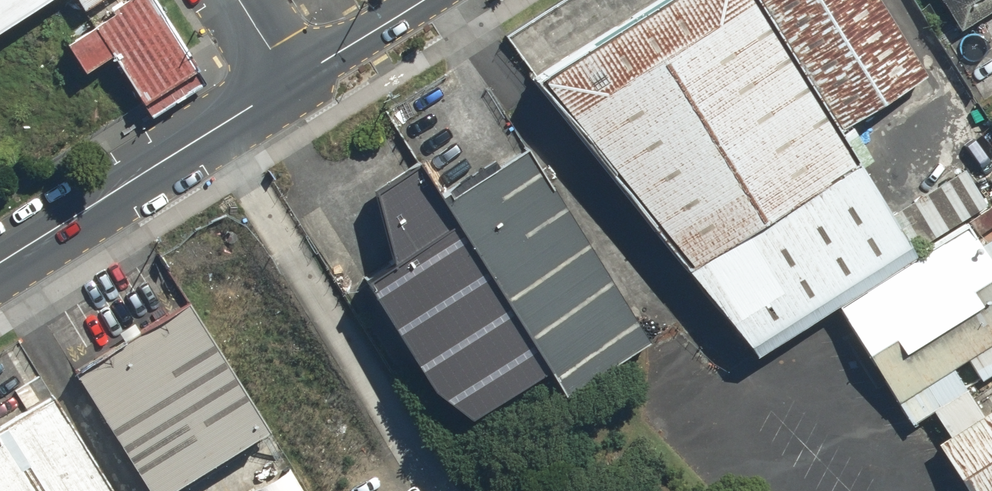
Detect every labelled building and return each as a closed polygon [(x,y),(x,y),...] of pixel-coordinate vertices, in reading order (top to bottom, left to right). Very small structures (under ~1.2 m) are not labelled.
[(42,0),(0,0),(0,26),(42,0)] [(145,0),(132,0),(88,27),(136,104),(190,71),(145,0)] [(751,0),(651,0),(525,78),(681,270),(854,163),(833,130),(751,0)] [(833,130),(922,75),(874,0),(751,0),(833,130)] [(948,31),(991,4),(991,0),(929,0),(948,31)] [(644,344),(523,150),(438,203),(542,368),(559,397),(644,344)] [(542,368),(438,203),(413,160),(371,192),(387,263),(360,280),(428,391),(466,418),(542,368)] [(911,250),(854,163),(681,270),(752,355),(833,304),(911,256),(911,250)] [(960,169),(888,214),(911,250),(982,205),(960,169)] [(911,256),(833,304),(895,403),(991,343),(991,268),(977,244),(964,223),(911,256)] [(977,244),(991,268),(991,235),(977,244)] [(74,375),(147,490),(161,490),(265,426),(188,304),(74,375)] [(0,426),(0,490),(114,490),(53,393),(0,426)] [(933,445),(962,490),(991,490),(991,408),(933,445)]
